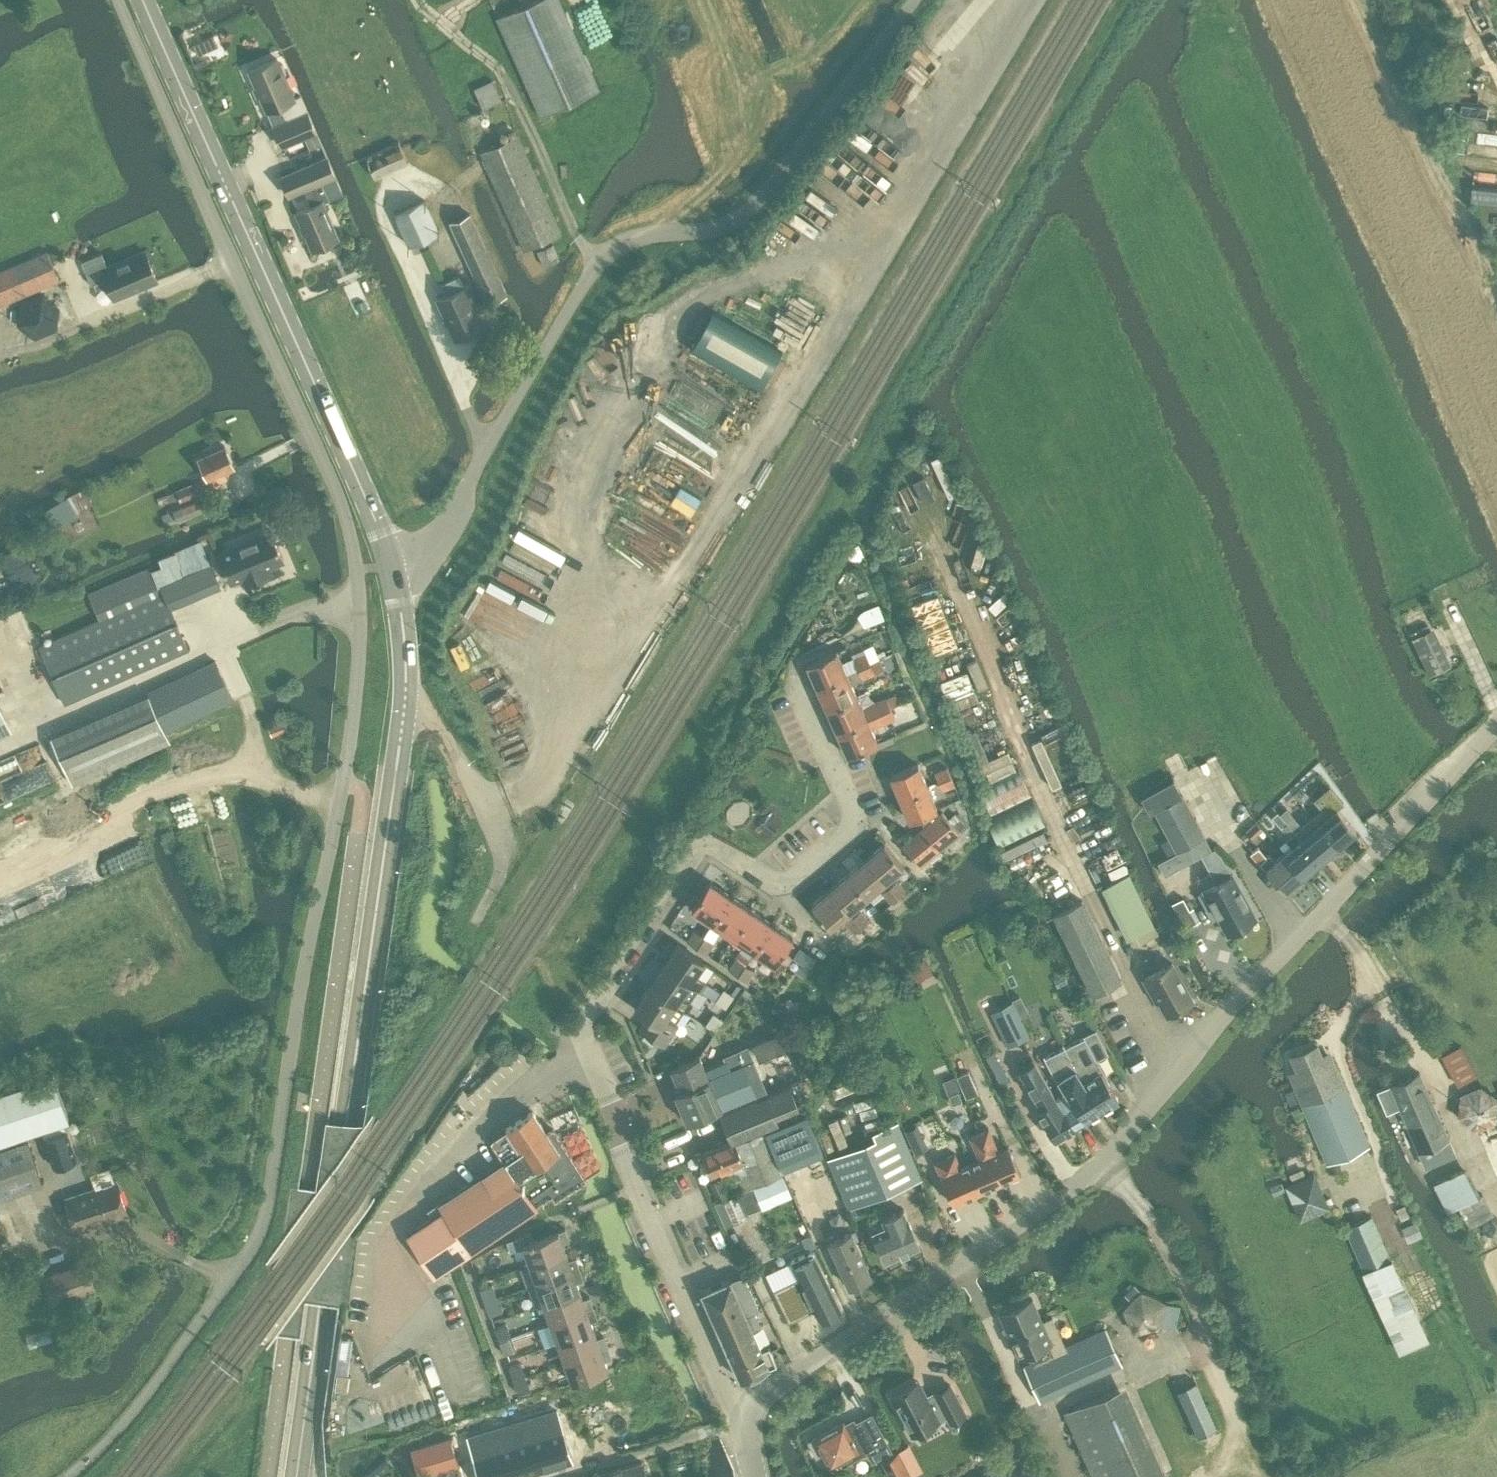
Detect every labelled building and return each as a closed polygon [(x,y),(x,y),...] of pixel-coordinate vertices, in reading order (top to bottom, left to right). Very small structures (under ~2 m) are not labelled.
[(599,89),(559,0),(534,0),(496,17),(540,116),(599,89)] [(283,55),(248,70),(266,110),(273,126),(281,145),(305,135),(309,133),(315,130),(283,55)] [(315,130),(309,133),(315,146),(321,143),(315,130)] [(561,232),(517,135),(481,152),(524,249),(561,232)] [(408,162),(398,141),(366,157),(375,177),(408,162)] [(326,156),(281,176),(289,195),(304,188),(311,204),(296,211),(312,248),(318,246),(322,247),(330,244),(332,240),(338,237),(322,201),(342,192),(326,156)] [(424,199),(393,213),(409,245),(439,231),(424,199)] [(486,302),(506,293),(469,213),(450,222),(486,302)] [(543,265),(559,259),(553,244),(537,250),(543,265)] [(0,271),(0,304),(59,280),(47,252),(0,271)] [(101,253),(81,262),(91,286),(106,280),(114,299),(157,281),(144,252),(107,267),(101,253)] [(472,330),(484,325),(465,285),(464,286),(459,275),(441,283),(445,294),(436,299),(455,339),(459,337),(463,338),(470,335),(472,330)] [(56,330),(60,306),(42,292),(20,301),(17,324),(35,338),(56,330)] [(712,310),(690,348),(760,388),(782,350),(712,310)] [(225,444),(197,457),(207,479),(210,484),(226,477),(223,471),(234,466),(225,444)] [(220,499),(202,507),(192,483),(167,493),(166,490),(156,495),(161,506),(169,502),(171,506),(166,507),(168,512),(161,514),(166,525),(178,521),(179,522),(204,511),(206,516),(225,508),(220,499)] [(271,530),(217,553),(230,582),(242,577),(245,585),(271,574),(268,566),(283,560),(271,530)] [(100,617),(99,618),(38,645),(64,703),(188,649),(170,608),(221,586),(201,540),(159,558),(162,565),(154,568),(153,564),(89,592),(100,617)] [(1429,675),(1447,666),(1430,630),(1412,638),(1429,675)] [(837,649),(806,663),(816,686),(879,658),(874,647),(843,662),(837,649)] [(879,658),(816,686),(827,709),(858,695),(852,683),(863,678),(863,679),(875,673),(883,669),(879,658)] [(147,692),(148,694),(51,736),(72,783),(169,741),(164,730),(232,699),(214,660),(147,692)] [(858,695),(827,709),(837,732),(891,708),(899,704),(895,694),(886,697),(885,697),(863,707),(858,695)] [(891,708),(837,732),(847,755),(878,741),(873,729),(895,718),(891,708)] [(284,719),(268,725),(271,735),(288,729),(284,719)] [(191,790),(171,746),(0,822),(0,852),(8,870),(191,790)] [(919,763),(890,775),(899,797),(928,785),(919,763)] [(934,772),(938,781),(950,776),(946,767),(934,772)] [(1019,770),(978,788),(991,817),(1032,797),(1019,770)] [(955,785),(950,776),(938,781),(942,790),(955,785)] [(928,785),(899,797),(909,820),(919,815),(935,809),(937,808),(933,798),(928,785)] [(1322,808),(1312,816),(1319,823),(1335,841),(1338,845),(1356,830),(1337,807),(1343,802),(1329,786),(1326,788),(1314,799),(1322,808)] [(1204,836),(1182,794),(1154,810),(1176,851),(1157,861),(1164,874),(1192,860),(1185,847),(1204,836)] [(1046,825),(1034,798),(988,819),(1000,846),(1046,825)] [(1286,807),(1279,812),(1287,822),(1296,831),(1302,826),(1301,825),(1294,816),(1286,807)] [(935,809),(919,815),(923,826),(921,827),(940,849),(960,832),(959,831),(958,831),(948,818),(947,817),(941,810),(937,814),(935,809)] [(955,812),(948,818),(958,831),(966,824),(955,812)] [(1296,831),(1300,836),(1301,838),(1320,860),(1338,845),(1335,841),(1319,823),(1312,816),(1301,825),(1302,826),(1296,831)] [(1262,827),(1262,828),(1257,822),(1256,822),(1256,821),(1245,831),(1252,839),(1263,829),(1262,827)] [(1287,822),(1280,828),(1287,837),(1285,838),(1291,846),(1283,853),(1303,875),(1320,860),(1301,838),(1300,836),(1296,831),(1287,822)] [(921,827),(901,844),(919,866),(920,866),(940,849),(921,827)] [(884,842),(865,858),(885,882),(904,866),(884,842)] [(1258,847),(1252,852),(1285,891),(1303,875),(1283,853),(1275,860),(1269,853),(1266,856),(1258,847)] [(1205,891),(1199,894),(1210,914),(1216,911),(1218,916),(1227,933),(1255,917),(1231,873),(1226,865),(1220,853),(1214,848),(1212,849),(1201,855),(1211,873),(1216,882),(1203,889),(1205,891)] [(865,858),(847,873),(867,897),(885,882),(865,858)] [(1158,933),(1129,872),(1101,886),(1126,938),(1131,935),(1135,943),(1158,933)] [(847,873),(829,888),(849,912),(850,912),(867,897),(847,873)] [(896,880),(889,886),(897,896),(905,890),(896,880)] [(709,881),(690,908),(703,917),(711,923),(730,895),(709,881)] [(890,902),(897,896),(889,886),(881,892),(890,902)] [(827,930),(832,936),(838,931),(833,925),(842,918),(854,933),(861,926),(853,916),(850,912),(849,912),(829,888),(811,904),(830,927),(827,930)] [(703,935),(696,946),(706,953),(721,930),(732,937),(751,909),(730,895),(711,923),(703,935)] [(1082,899),(1053,913),(1092,994),(1121,980),(1082,899)] [(743,944),(728,968),(737,974),(745,963),(753,951),(772,922),(751,909),(732,937),(743,944)] [(860,910),(853,916),(861,926),(869,920),(860,910)] [(772,922),(753,951),(762,957),(774,965),(793,937),(772,922)] [(695,929),(687,941),(696,946),(703,935),(695,929)] [(663,965),(700,990),(706,982),(695,974),(704,961),(678,943),(663,965)] [(933,973),(926,957),(906,967),(914,982),(933,973)] [(1195,999),(1173,960),(1141,977),(1155,1002),(1157,1001),(1165,1016),(1195,999)] [(745,963),(737,974),(748,981),(755,970),(754,969),(745,963)] [(700,990),(663,965),(649,985),(686,1011),(692,1003),(689,1001),(697,989),(700,991),(700,990)] [(686,1011),(649,985),(634,1007),(647,1016),(639,1027),(664,1044),(678,1024),(676,1022),(684,1010),(686,1012),(686,1011)] [(723,988),(715,1000),(725,1007),(733,995),(723,988)] [(1020,994),(1011,998),(1020,1015),(1028,1011),(1020,994)] [(1012,1001),(990,1011),(1008,1047),(1029,1036),(1012,1001)] [(723,1019),(713,1012),(705,1024),(715,1031),(723,1019)] [(1075,1069),(1083,1081),(1100,1110),(1117,1100),(1091,1061),(1108,1054),(1095,1028),(1082,1035),(1083,1037),(1064,1047),(1075,1069)] [(777,1034),(754,1044),(760,1057),(782,1047),(777,1034)] [(1291,1055),(1297,1071),(1290,1074),(1293,1081),(1291,1082),(1295,1093),(1301,1107),(1302,1106),(1327,1164),(1369,1146),(1331,1057),(1323,1060),(1317,1044),(1291,1055)] [(1461,1044),(1442,1054),(1458,1084),(1477,1073),(1461,1044)] [(700,1055),(670,1067),(676,1082),(679,1089),(751,1059),(753,1057),(747,1045),(723,1055),(724,1059),(705,1067),(700,1055)] [(1075,1069),(1064,1047),(1044,1057),(1055,1080),(1059,1078),(1068,1091),(1056,1098),(1074,1127),(1100,1110),(1083,1081),(1075,1069)] [(679,1089),(674,1091),(680,1106),(759,1073),(753,1057),(751,1059),(679,1089)] [(1074,1127),(1056,1098),(1034,1062),(1019,1070),(1041,1107),(1037,1109),(1055,1139),(1074,1127)] [(968,1071),(957,1076),(966,1097),(978,1092),(968,1071)] [(1455,1153),(1420,1072),(1389,1085),(1377,1090),(1387,1113),(1399,1108),(1419,1155),(1420,1155),(1425,1166),(1455,1153)] [(759,1073),(680,1106),(687,1121),(765,1088),(759,1073)] [(0,1091),(0,1146),(28,1137),(27,1133),(40,1129),(64,1121),(68,1119),(53,1074),(0,1091)] [(1480,1083),(1459,1093),(1456,1115),(1475,1130),(1496,1121),(1496,1116),(1496,1095),(1480,1083)] [(730,1140),(700,1153),(705,1166),(710,1177),(730,1168),(739,1190),(782,1172),(764,1131),(763,1129),(779,1122),(776,1114),(798,1105),(790,1084),(719,1114),(730,1140)] [(444,1210),(408,1234),(434,1274),(447,1265),(486,1239),(537,1206),(536,1203),(540,1200),(552,1193),(555,1198),(585,1178),(586,1178),(577,1164),(555,1131),(554,1129),(548,1133),(532,1110),(506,1127),(505,1128),(520,1150),(496,1166),(440,1203),(444,1210)] [(64,1121),(40,1129),(53,1165),(55,1164),(56,1165),(66,1162),(65,1161),(76,1157),(64,1121)] [(828,1155),(826,1156),(827,1160),(837,1184),(847,1208),(916,1179),(910,1166),(892,1122),(884,1125),(873,1130),(875,1135),(828,1155)] [(810,1123),(771,1140),(785,1173),(825,1157),(810,1123)] [(989,1126),(978,1131),(1001,1182),(1021,1173),(1017,1166),(1008,1144),(998,1149),(989,1126)] [(975,1132),(968,1135),(978,1158),(969,1161),(982,1190),(998,1183),(1001,1182),(978,1131),(975,1132)] [(43,1183),(37,1166),(28,1137),(0,1146),(0,1197),(43,1183)] [(955,1151),(934,1160),(936,1166),(953,1203),(976,1193),(982,1190),(969,1161),(963,1165),(961,1165),(955,1151)] [(94,1187),(65,1197),(77,1231),(127,1214),(116,1180),(114,1181),(109,1167),(89,1174),(94,1187)] [(1443,1178),(1433,1183),(1443,1202),(1448,1212),(1457,1207),(1458,1206),(1469,1227),(1493,1215),(1482,1193),(1480,1194),(1478,1195),(1462,1167),(1443,1178)] [(782,1174),(752,1186),(762,1209),(791,1196),(782,1174)] [(728,1193),(720,1175),(710,1180),(718,1198),(728,1193)] [(1314,1175),(1287,1186),(1300,1218),(1328,1207),(1314,1175)] [(736,1194),(723,1199),(733,1223),(746,1217),(736,1194)] [(920,1246),(903,1209),(882,1218),(885,1225),(872,1231),(885,1261),(920,1246)] [(1372,1215),(1344,1227),(1363,1270),(1390,1259),(1372,1215)] [(522,1246),(528,1264),(566,1250),(563,1242),(569,1240),(565,1228),(533,1239),(531,1232),(506,1241),(510,1251),(522,1246)] [(871,1276),(851,1231),(828,1241),(849,1286),(871,1276)] [(528,1264),(535,1284),(580,1268),(576,1257),(570,1259),(566,1250),(528,1264)] [(799,1277),(774,1289),(789,1321),(814,1309),(819,1320),(841,1309),(813,1250),(791,1260),(799,1277)] [(95,1288),(85,1262),(44,1276),(53,1302),(95,1288)] [(535,1284),(542,1303),(581,1290),(578,1281),(584,1279),(580,1268),(535,1284)] [(739,1275),(731,1279),(730,1279),(701,1291),(739,1378),(776,1362),(768,1345),(761,1348),(752,1328),(761,1325),(754,1310),(758,1308),(744,1274),(739,1276),(739,1275)] [(480,1288),(485,1302),(497,1297),(492,1284),(480,1288)] [(1132,1302),(1123,1311),(1134,1333),(1157,1327),(1161,1322),(1175,1326),(1179,1304),(1164,1301),(1141,1290),(1139,1292),(1134,1287),(1125,1295),(1132,1302)] [(542,1303),(549,1323),(593,1307),(590,1296),(584,1298),(581,1290),(542,1303)] [(497,1297),(485,1302),(490,1315),(502,1311),(497,1297)] [(1032,1299),(999,1314),(1011,1340),(1008,1341),(1014,1354),(1017,1353),(1018,1357),(1030,1352),(1033,1359),(1065,1345),(1051,1316),(1041,1320),(1032,1299)] [(549,1323),(556,1342),(595,1329),(592,1320),(598,1318),(593,1307),(549,1323)] [(494,1327),(499,1341),(511,1336),(506,1323),(494,1327)] [(1033,1359),(1022,1364),(1039,1402),(1122,1365),(1105,1327),(1065,1345),(1033,1359)] [(556,1342),(563,1362),(607,1346),(603,1335),(598,1337),(595,1329),(556,1342)] [(516,1350),(511,1336),(499,1341),(504,1354),(516,1350)] [(611,1357),(607,1346),(563,1362),(571,1382),(609,1368),(606,1359),(611,1357)] [(508,1366),(513,1380),(526,1375),(521,1362),(508,1366)] [(346,1390),(349,1374),(337,1372),(334,1388),(346,1390)] [(518,1393),(530,1389),(526,1375),(513,1380),(518,1393)] [(950,1423),(965,1415),(949,1385),(934,1393),(926,1397),(917,1382),(890,1396),(911,1435),(938,1421),(937,1419),(945,1415),(950,1423)] [(1063,1412),(1092,1476),(1147,1476),(1109,1391),(1063,1412)] [(469,1436),(481,1476),(514,1476),(573,1460),(558,1410),(469,1436)] [(815,1436),(808,1440),(816,1456),(823,1452),(830,1463),(840,1458),(843,1462),(867,1449),(872,1458),(889,1449),(880,1433),(877,1434),(874,1428),(877,1426),(870,1415),(854,1423),(852,1420),(844,1425),(842,1422),(815,1436)] [(459,1464),(450,1437),(410,1449),(419,1476),(459,1464)] [(910,1476),(897,1451),(881,1460),(890,1476),(910,1476)] [(642,1461),(588,1476),(647,1476),(642,1461)]
